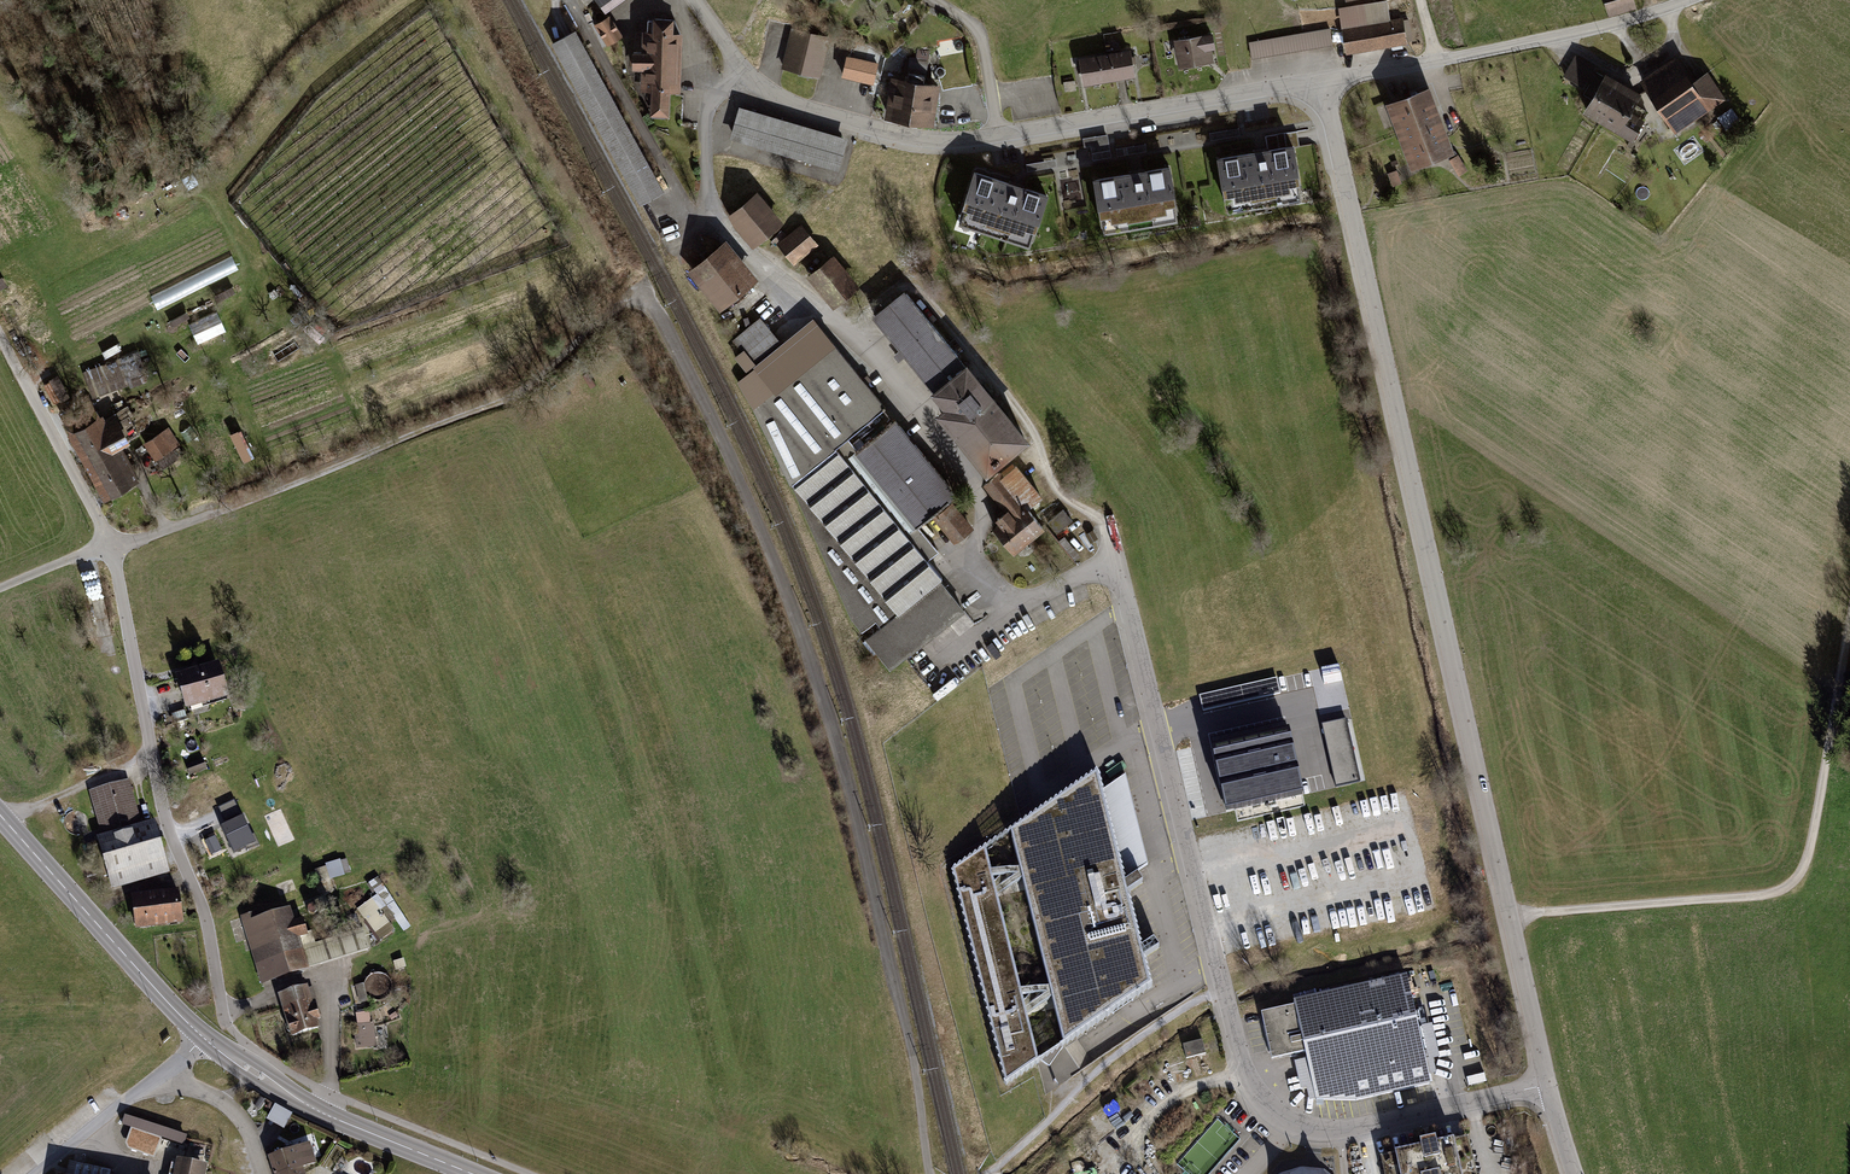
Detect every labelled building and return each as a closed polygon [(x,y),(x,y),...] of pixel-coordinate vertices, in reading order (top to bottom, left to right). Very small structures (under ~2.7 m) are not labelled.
[(603,9),(616,0),(597,0),(603,9)] [(1392,4),(1343,11),(1349,58),(1411,49),(1407,23),(1395,25),(1392,4)] [(652,86),(652,107),(670,108),(670,87),(678,87),(680,34),(675,34),(675,19),(655,18),(655,32),(642,31),(641,49),(636,49),(636,67),(643,67),(642,86),(652,86)] [(612,19),(597,28),(609,48),(624,38),(612,19)] [(831,36),(793,28),(785,68),(822,76),(831,36)] [(556,45),(645,206),(670,192),(581,31),(556,45)] [(1332,33),(1250,46),(1253,62),(1335,49),(1332,33)] [(1214,37),(1180,42),(1184,71),(1219,66),(1214,37)] [(1141,79),(1137,52),(1111,57),(1116,84),(1141,79)] [(929,72),(929,54),(910,54),(909,71),(929,72)] [(1682,56),(1644,84),(1682,136),(1728,102),(1711,79),(1703,85),(1682,56)] [(1116,84),(1111,57),(1085,61),(1090,88),(1116,84)] [(1607,124),(1628,85),(1579,58),(1565,82),(1599,101),(1592,115),(1607,124)] [(851,59),(847,77),(879,83),(883,65),(851,59)] [(925,72),(910,73),(911,80),(925,80),(925,72)] [(940,85),(891,78),(884,119),(933,127),(940,85)] [(1429,84),(1386,100),(1411,165),(1454,149),(1429,84)] [(1628,85),(1607,124),(1643,143),(1653,124),(1640,117),(1651,98),(1628,85)] [(1727,131),(1742,122),(1733,108),(1718,117),(1727,131)] [(845,140),(744,110),(735,139),(836,169),(845,140)] [(1293,148),(1218,160),(1226,207),(1301,196),(1293,148)] [(1173,170),(1098,182),(1106,229),(1181,218),(1173,170)] [(1050,197),(977,174),(963,220),(1036,243),(1050,197)] [(752,198),(734,211),(755,238),(773,224),(752,198)] [(802,224),(779,243),(793,260),(816,241),(802,224)] [(749,277),(724,244),(693,268),(719,301),(749,277)] [(832,255),(810,274),(835,304),(857,285),(832,255)] [(156,305),(239,272),(234,260),(151,293),(156,305)] [(903,350),(936,323),(906,286),(872,313),(903,350)] [(11,322),(21,316),(11,299),(1,305),(11,322)] [(198,344),(226,331),(217,310),(188,323),(198,344)] [(814,315),(781,341),(753,364),(753,365),(754,366),(736,381),(753,409),(791,485),(849,439),(848,437),(886,406),(836,343),(836,342),(814,315)] [(746,370),(753,365),(753,364),(781,341),(761,316),(733,339),(741,350),(734,355),(746,370)] [(933,387),(966,360),(936,323),(903,350),(933,387)] [(141,355),(91,373),(100,400),(150,383),(141,355)] [(966,360),(933,387),(938,394),(945,403),(937,409),(989,472),(1033,436),(975,364),(969,357),(966,360)] [(61,377),(45,383),(53,406),(69,400),(61,377)] [(107,416),(73,435),(111,503),(145,484),(125,449),(136,443),(120,414),(109,420),(107,416)] [(857,449),(918,525),(959,493),(897,416),(857,449)] [(171,430),(147,447),(159,464),(183,447),(171,430)] [(243,464),(254,459),(241,430),(230,435),(243,464)] [(851,619),(861,632),(876,620),(881,626),(897,613),(898,613),(941,579),(943,577),(929,559),(939,551),(918,525),(857,449),(849,439),(791,485),(851,619)] [(1001,469),(984,483),(1006,509),(997,517),(1000,520),(994,526),(1015,552),(1047,526),(1030,506),(1044,494),(1018,463),(1015,465),(1013,462),(1002,471),(1001,469)] [(953,501),(933,517),(954,544),(975,528),(953,501)] [(1063,509),(1048,522),(1057,533),(1072,520),(1063,509)] [(1065,536),(1059,540),(1075,560),(1081,555),(1065,536)] [(898,613),(923,645),(966,610),(941,579),(898,613)] [(890,670),(923,645),(898,613),(897,613),(881,626),(865,639),(890,670)] [(220,661),(176,675),(187,710),(231,696),(220,661)] [(1199,694),(1203,711),(1281,693),(1277,676),(1199,694)] [(1347,718),(1322,724),(1336,787),(1361,781),(1347,718)] [(1211,748),(1226,812),(1304,794),(1290,730),(1287,731),(1286,727),(1212,743),(1213,748),(1211,748)] [(203,759),(186,765),(190,775),(207,769),(203,759)] [(1096,774),(951,872),(1004,1085),(1150,987),(1096,774)] [(129,779),(89,791),(101,835),(97,837),(112,890),(170,873),(155,820),(142,824),(129,779)] [(1204,803),(1207,815),(1222,812),(1219,799),(1204,803)] [(225,820),(240,815),(235,803),(220,809),(225,820)] [(252,836),(243,817),(221,827),(234,855),(246,850),(247,852),(260,846),(255,835),(252,836)] [(327,863),(329,880),(349,876),(347,860),(327,863)] [(179,889),(131,895),(136,930),(184,924),(179,889)] [(259,914),(243,919),(263,982),(308,968),(298,938),(306,935),(302,920),(293,923),(290,912),(261,921),(259,914)] [(1290,1006),(1257,1013),(1269,1061),(1300,1055),(1301,1061),(1292,1063),(1303,1102),(1355,1102),(1429,1086),(1402,975),(1290,1000),(1290,1006)] [(308,987),(279,996),(292,1038),(321,1029),(319,1022),(321,1021),(320,1017),(322,1016),(320,1008),(318,1009),(317,1005),(314,1006),(308,987)] [(374,1011),(355,1013),(357,1048),(376,1047),(374,1011)] [(1183,1045),(1188,1060),(1207,1053),(1202,1038),(1183,1045)] [(275,1104),(267,1119),(285,1129),(293,1114),(275,1104)] [(187,1136),(125,1115),(121,1125),(131,1128),(125,1144),(128,1150),(155,1159),(162,1139),(184,1146),(187,1136)] [(1379,1156),(1384,1173),(1476,1173),(1467,1135),(1436,1143),(1435,1137),(1426,1139),(1419,1141),(1421,1146),(1379,1156)] [(302,1167),(315,1163),(308,1142),(266,1155),(272,1173),(280,1173),(302,1167)] [(174,1159),(171,1173),(199,1173),(201,1165),(174,1159)] [(70,1162),(67,1173),(110,1173),(111,1171),(70,1162)]
